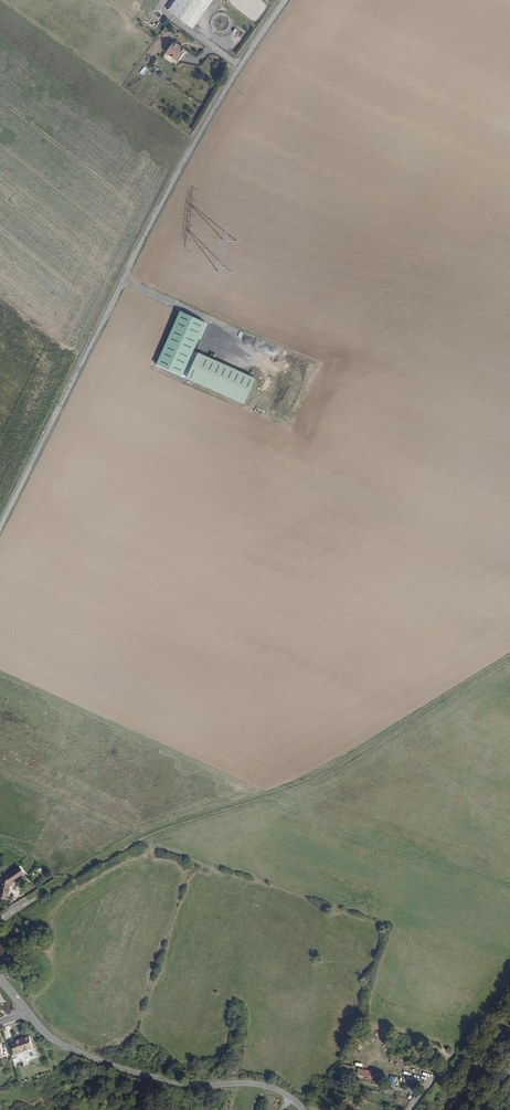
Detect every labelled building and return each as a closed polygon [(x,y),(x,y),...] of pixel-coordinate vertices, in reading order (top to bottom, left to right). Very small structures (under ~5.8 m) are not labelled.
[(194,23),(209,0),(172,0),(169,5),(194,23)] [(161,20),(165,13),(160,10),(156,17),(161,20)] [(167,49),(179,58),(186,48),(179,43),(181,41),(175,37),(167,49)] [(143,75),(147,69),(144,66),(139,72),(143,75)] [(207,323),(180,311),(156,364),(182,377),(207,323)] [(255,379),(199,354),(188,379),(244,404),(255,379)] [(10,898),(11,885),(26,874),(21,866),(0,880),(0,898),(10,898)] [(17,1059),(35,1054),(31,1042),(26,1043),(27,1045),(25,1046),(24,1044),(17,1046),(17,1047),(13,1048),(17,1059)] [(357,1075),(380,1081),(382,1073),(359,1068),(357,1075)]
